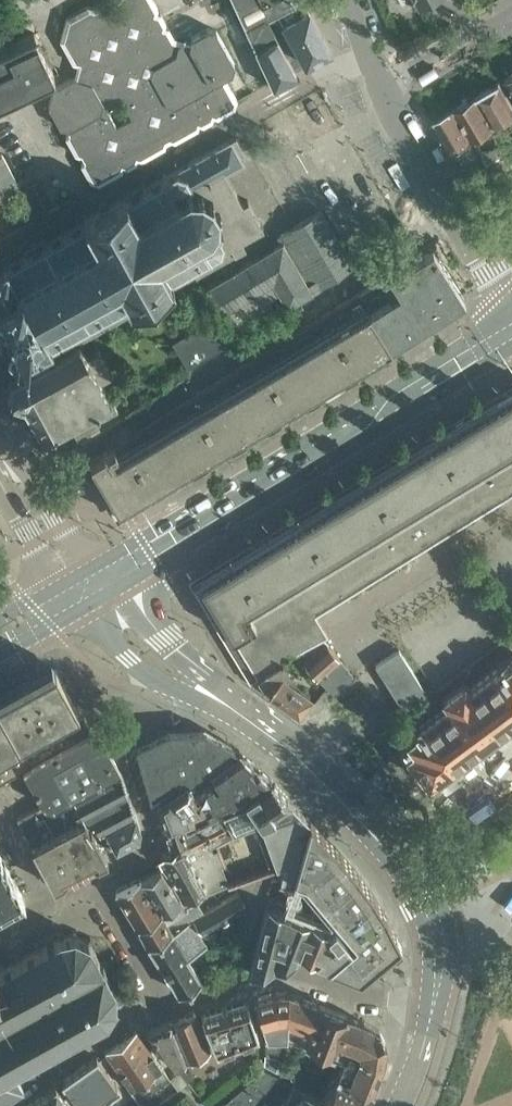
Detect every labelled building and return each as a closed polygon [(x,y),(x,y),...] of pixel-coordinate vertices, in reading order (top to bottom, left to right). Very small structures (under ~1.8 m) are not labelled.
[(208,27),(191,36),(192,42),(185,40),(178,44),(169,28),(165,26),(166,22),(161,13),(157,12),(158,8),(154,0),(117,0),(105,0),(93,7),(87,5),(66,17),(60,40),(73,63),(81,65),(77,77),(74,76),(54,88),(48,106),(60,127),(68,129),(66,137),(75,154),(83,156),(81,164),(91,181),(99,184),(122,171),(124,167),(128,168),(137,163),(138,159),(142,160),(165,147),(166,143),(171,140),(175,141),(198,128),(199,124),(204,125),(213,120),(214,116),(218,117),(235,108),(237,99),(225,76),(233,71),(235,62),(217,30),(208,27)] [(276,11),(296,0),(233,0),(246,28),(265,17),(276,11)] [(303,0),(296,0),(276,11),(306,65),(308,63),(312,65),(320,60),(321,56),(331,51),(303,0)] [(265,17),(246,28),(252,41),(273,86),(296,73),(265,17)] [(53,72),(34,30),(0,46),(0,97),(53,72)] [(478,93),(497,124),(508,118),(511,125),(511,102),(500,81),(478,93)] [(477,94),(455,107),(474,138),(497,124),(478,93),(477,94)] [(474,138),(455,107),(432,120),(450,151),(474,138)] [(244,152),(236,137),(232,139),(231,139),(231,138),(229,139),(230,140),(176,170),(176,169),(175,170),(167,175),(165,172),(162,173),(164,176),(146,186),(145,183),(142,185),(124,195),(121,196),(122,197),(86,217),(86,216),(84,217),(84,218),(83,219),(84,221),(67,231),(66,228),(63,229),(65,232),(47,242),(45,239),(43,240),(43,241),(25,251),(25,250),(23,252),(24,255),(6,265),(4,262),(2,263),(4,266),(0,268),(0,336),(5,333),(9,338),(13,339),(18,337),(30,357),(42,351),(47,359),(11,379),(8,390),(14,400),(25,404),(41,434),(69,418),(79,435),(98,424),(97,422),(118,411),(109,396),(101,380),(112,374),(99,350),(88,357),(79,342),(186,281),(194,277),(245,248),(245,247),(240,239),(261,227),(261,228),(263,227),(262,227),(263,226),(262,225),(248,201),(249,201),(248,200),(247,200),(246,200),(246,201),(242,203),(241,201),(249,196),(242,182),(233,187),(224,170),(241,160),(242,162),(243,161),(243,160),(243,159),(242,159),(240,155),(244,152)] [(488,163),(494,172),(493,173),(495,176),(511,166),(511,151),(509,145),(508,146),(506,141),(484,154),(488,162),(488,163)] [(16,180),(2,154),(0,155),(0,191),(16,180)] [(494,172),(488,163),(472,172),(478,182),(493,173),(494,172)] [(21,193),(34,221),(47,213),(35,185),(21,193)] [(207,285),(222,312),(223,311),(228,320),(236,316),(238,321),(271,302),(268,297),(278,291),(287,306),(320,287),(319,286),(353,264),(321,210),(278,235),(282,241),(207,285)] [(112,503),(474,310),(438,245),(391,270),(400,289),(369,305),(365,297),(141,417),(148,430),(90,461),(112,503)] [(207,322),(196,329),(211,353),(222,346),(207,322)] [(196,329),(185,336),(200,360),(211,353),(196,329)] [(200,360),(185,336),(174,343),(189,367),(200,360)] [(191,568),(248,677),(265,668),(289,712),(313,699),(288,653),(330,631),(315,602),(511,497),(511,398),(191,568)] [(356,711),(376,696),(330,638),(306,657),(336,696),(311,716),(337,750),(368,726),(356,711)] [(376,664),(404,708),(426,694),(399,650),(376,664)] [(468,688),(464,682),(443,698),(447,704),(414,729),(417,733),(401,745),(428,782),(511,720),(511,663),(505,668),(502,663),(468,688)] [(0,699),(0,713),(28,764),(89,730),(55,668),(0,699)] [(366,722),(386,710),(379,698),(359,710),(366,722)] [(21,768),(28,764),(0,713),(0,780),(21,768)] [(168,730),(135,745),(151,798),(173,783),(174,789),(187,780),(205,768),(208,772),(210,771),(212,769),(239,750),(235,747),(219,737),(211,732),(204,728),(168,730)] [(89,730),(28,764),(21,768),(43,805),(53,808),(54,807),(73,797),(98,784),(121,771),(108,748),(106,749),(104,745),(97,743),(89,730)] [(218,778),(200,790),(214,810),(221,806),(222,808),(239,796),(243,802),(247,799),(273,781),(260,768),(251,761),(239,750),(212,769),(218,778)] [(174,789),(158,799),(169,828),(162,830),(170,851),(189,841),(194,850),(211,841),(226,833),(234,829),(223,809),(222,808),(221,806),(214,810),(200,790),(218,778),(212,769),(210,771),(208,772),(205,768),(187,780),(174,789)] [(135,812),(121,771),(98,784),(73,797),(86,821),(92,818),(99,831),(135,812)] [(247,799),(260,818),(289,806),(290,798),(273,781),(247,799)] [(86,821),(73,797),(54,807),(61,821),(65,825),(58,829),(50,816),(44,819),(43,818),(38,808),(17,819),(31,843),(54,886),(107,857),(91,826),(89,827),(86,821)] [(165,867),(184,897),(185,898),(211,884),(286,857),(279,877),(291,881),(309,817),(290,798),(289,806),(260,818),(234,829),(226,833),(211,841),(194,850),(189,841),(170,851),(163,854),(162,860),(165,867)] [(223,809),(234,829),(260,818),(247,799),(243,802),(240,804),(223,809)] [(138,821),(135,812),(99,831),(108,846),(113,844),(115,848),(138,836),(139,827),(138,821)] [(309,817),(291,881),(279,877),(272,877),(263,910),(249,967),(249,968),(250,968),(296,956),(298,949),(315,956),(316,955),(327,959),(325,960),(359,973),(400,939),(385,910),(386,910),(373,891),(374,890),(357,869),(358,868),(340,848),(309,816),(309,817)] [(4,911),(12,907),(22,901),(24,900),(25,900),(13,878),(10,874),(6,866),(0,855),(0,913),(4,911)] [(172,929),(148,944),(179,992),(201,979),(187,957),(195,951),(197,953),(202,949),(201,947),(206,944),(199,933),(248,906),(263,910),(272,877),(279,877),(286,857),(211,884),(185,898),(184,897),(160,910),(172,929)] [(160,867),(141,878),(160,910),(184,897),(165,867),(162,869),(160,867)] [(117,893),(148,944),(172,929),(160,910),(141,878),(117,893)] [(110,1020),(107,1015),(113,1005),(118,1006),(119,1002),(121,1002),(121,988),(118,988),(117,983),(112,984),(103,967),(109,964),(106,959),(101,962),(89,943),(93,938),(89,935),(86,939),(75,934),(76,928),(72,929),(71,933),(62,935),(60,931),(55,932),(57,938),(41,947),(38,942),(35,945),(37,949),(20,959),(17,954),(14,956),(16,961),(0,970),(0,1099),(36,1074),(29,1064),(34,1062),(31,1057),(45,1050),(47,1055),(51,1052),(49,1048),(62,1040),(65,1045),(69,1042),(67,1038),(77,1033),(79,1037),(83,1035),(80,1030),(90,1025),(92,1030),(97,1027),(94,1023),(104,1018),(107,1023),(110,1020)] [(274,993),(255,998),(266,1033),(266,1042),(284,1042),(286,1033),(287,1033),(290,993),(288,992),(286,992),(279,992),(274,993)] [(290,993),(287,1033),(305,1040),(319,1004),(290,993)] [(246,1001),(201,1015),(202,1016),(217,1051),(258,1035),(247,1001),(246,1001)] [(319,1004),(305,1040),(333,1051),(336,1042),(347,1015),(319,1004)] [(195,1011),(170,1021),(185,1058),(211,1049),(195,1011)] [(336,1042),(384,1061),(386,1043),(379,1030),(363,1021),(347,1015),(336,1042)] [(175,1066),(188,1082),(193,1076),(188,1062),(185,1058),(170,1021),(147,1030),(147,1031),(165,1054),(175,1066)] [(130,1089),(142,1103),(172,1082),(136,1030),(105,1051),(131,1088),(130,1089)] [(325,1070),(372,1090),(384,1061),(336,1042),(333,1051),(331,1057),(325,1070)] [(265,1053),(264,1064),(268,1066),(273,1058),(265,1053)] [(316,1069),(306,1091),(315,1095),(325,1070),(331,1057),(323,1053),(316,1069)] [(97,1056),(80,1068),(105,1104),(122,1092),(97,1056)] [(273,1058),(268,1066),(272,1068),(277,1060),(273,1058)] [(291,1077),(289,1081),(306,1091),(316,1069),(297,1061),(294,1069),(291,1077)] [(279,1064),(276,1070),(280,1072),(291,1077),(294,1069),(283,1065),(280,1064),(279,1064)] [(63,1080),(82,1105),(103,1105),(105,1104),(80,1068),(63,1080)] [(292,1105),(336,1105),(315,1095),(306,1091),(289,1081),(264,1068),(251,1080),(292,1105)] [(336,1105),(364,1105),(372,1090),(325,1070),(315,1095),(336,1105)] [(255,1105),(292,1105),(251,1080),(236,1093),(255,1105)] [(79,1103),(65,1083),(58,1089),(55,1085),(26,1105),(74,1105),(79,1103)] [(236,1093),(223,1104),(225,1105),(255,1105),(236,1093)]
